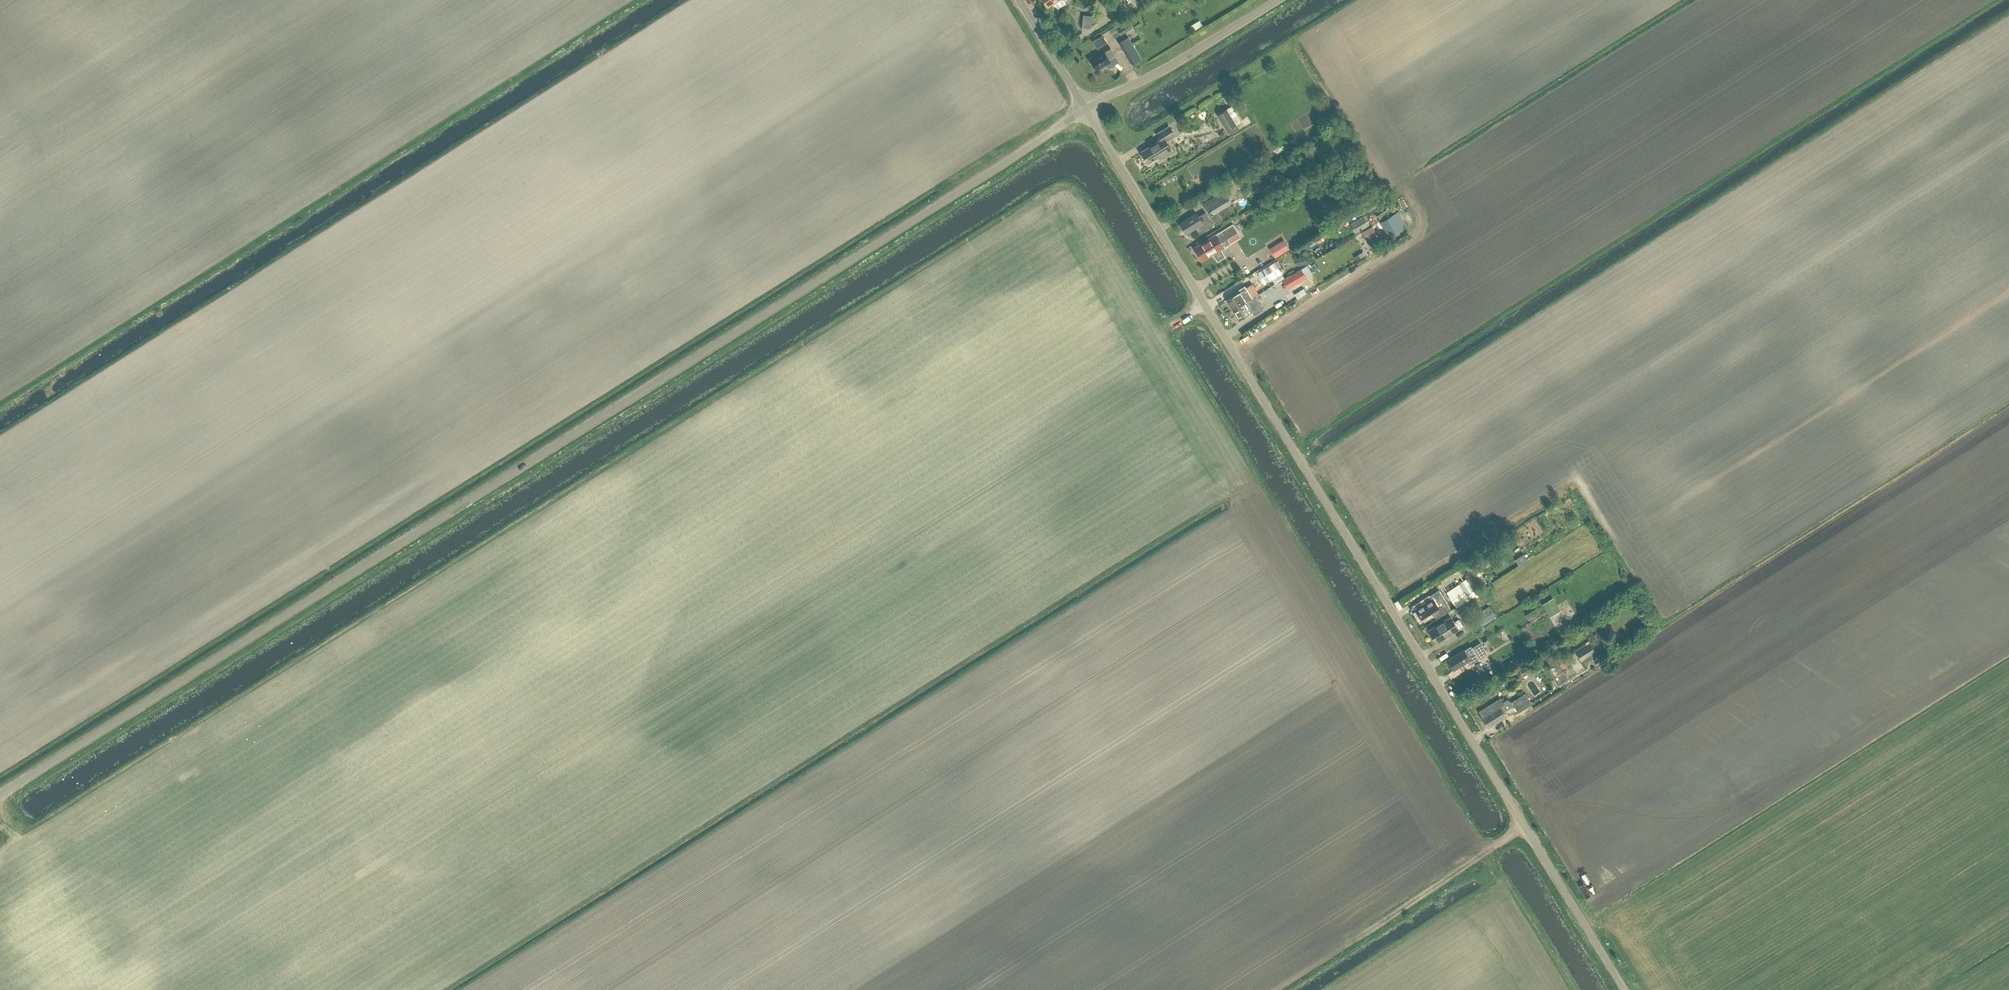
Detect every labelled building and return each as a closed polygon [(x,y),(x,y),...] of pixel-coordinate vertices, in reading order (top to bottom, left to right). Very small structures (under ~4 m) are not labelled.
[(1084,15),(1082,26),(1090,27),(1091,16),(1084,15)] [(1116,25),(1121,34),(1133,27),(1128,18),(1116,25)] [(1199,20),(1191,25),(1194,30),(1202,25),(1199,20)] [(1097,48),(1107,43),(1103,35),(1093,39),(1097,48)] [(1129,36),(1120,41),(1124,48),(1128,54),(1133,63),(1142,58),(1136,49),(1129,36)] [(1115,55),(1111,47),(1104,51),(1104,50),(1090,59),(1096,69),(1110,61),(1109,59),(1115,55)] [(1232,86),(1221,92),(1223,97),(1234,90),(1232,86)] [(1232,93),(1224,98),(1227,103),(1235,98),(1232,93)] [(1217,114),(1227,129),(1229,133),(1239,127),(1236,123),(1227,108),(1217,114)] [(1162,158),(1173,152),(1166,140),(1174,134),(1169,126),(1158,133),(1162,139),(1141,151),(1148,162),(1160,155),(1162,158)] [(1224,212),(1233,207),(1230,203),(1231,202),(1224,190),(1203,203),(1211,215),(1222,208),(1224,212)] [(1222,208),(1211,215),(1217,225),(1236,213),(1233,207),(1224,212),(1222,208)] [(1381,221),(1390,216),(1386,210),(1376,216),(1380,222),(1381,221)] [(1213,224),(1205,212),(1198,216),(1196,213),(1180,223),(1186,233),(1198,225),(1202,231),(1213,224)] [(1396,212),(1381,221),(1391,237),(1405,229),(1396,212)] [(1364,215),(1350,223),(1355,233),(1370,224),(1364,215)] [(1204,243),(1195,248),(1201,259),(1210,253),(1211,255),(1213,253),(1217,261),(1225,256),(1221,249),(1224,247),(1230,243),(1227,238),(1237,232),(1232,224),(1222,230),(1203,241),(1204,243)] [(1372,225),(1361,232),(1365,237),(1375,231),(1372,225)] [(1284,239),(1270,247),(1276,257),(1290,248),(1284,239)] [(1298,257),(1300,265),(1307,264),(1305,256),(1298,257)] [(1282,273),(1275,262),(1258,272),(1265,283),(1282,273)] [(1302,268),(1283,279),(1288,288),(1307,277),(1302,268)] [(1252,297),(1257,293),(1251,283),(1245,287),(1248,292),(1249,291),(1252,297)] [(1232,309),(1255,296),(1252,297),(1249,291),(1248,292),(1245,287),(1244,286),(1236,291),(1238,293),(1226,299),(1232,309)] [(1255,296),(1232,309),(1239,319),(1252,311),(1253,314),(1263,309),(1255,296)] [(1515,559),(1519,564),(1527,559),(1524,553),(1515,559)] [(1456,606),(1476,594),(1466,578),(1446,590),(1456,606)] [(1416,608),(1415,608),(1421,618),(1422,618),(1432,612),(1435,617),(1450,607),(1439,589),(1430,595),(1432,598),(1416,608)] [(1554,596),(1543,602),(1550,616),(1561,610),(1554,596)] [(1475,614),(1465,620),(1472,632),(1483,625),(1482,625),(1495,616),(1488,605),(1475,614)] [(1536,608),(1526,614),(1529,619),(1539,613),(1536,608)] [(1454,622),(1451,617),(1429,630),(1436,642),(1458,628),(1463,625),(1459,619),(1454,622)] [(1488,639),(1483,641),(1489,651),(1493,648),(1488,639)] [(1581,660),(1596,651),(1590,642),(1575,651),(1581,660)] [(1488,653),(1481,643),(1472,648),(1471,646),(1465,649),(1447,659),(1453,670),(1469,660),(1471,664),(1481,657),(1481,658),(1488,653)] [(1527,644),(1518,650),(1523,657),(1532,651),(1527,644)] [(1532,704),(1525,693),(1511,702),(1507,699),(1503,702),(1500,698),(1479,711),(1482,716),(1481,716),(1488,727),(1489,727),(1489,726),(1506,716),(1503,712),(1513,705),(1518,713),(1532,704)]
